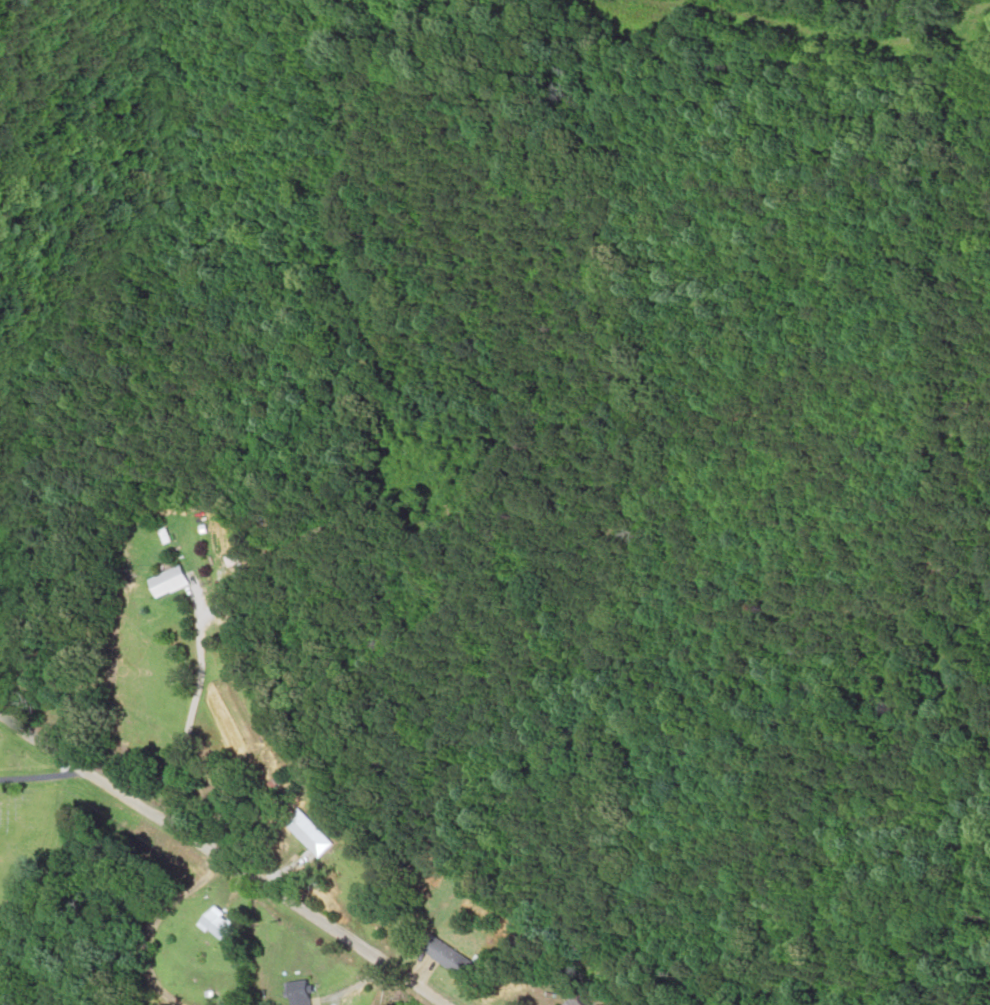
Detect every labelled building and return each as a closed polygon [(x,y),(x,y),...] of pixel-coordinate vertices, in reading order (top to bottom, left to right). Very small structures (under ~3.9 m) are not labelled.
[(162,576),(168,596),(201,586),(195,567),(162,576)] [(340,842),(308,810),(293,825),(325,858),(340,842)] [(224,940),(240,930),(225,907),(210,917),(224,940)] [(436,954),(470,978),(481,962),(447,938),(436,954)] [(295,981),(297,1004),(319,1004),(316,980),(295,981)]
